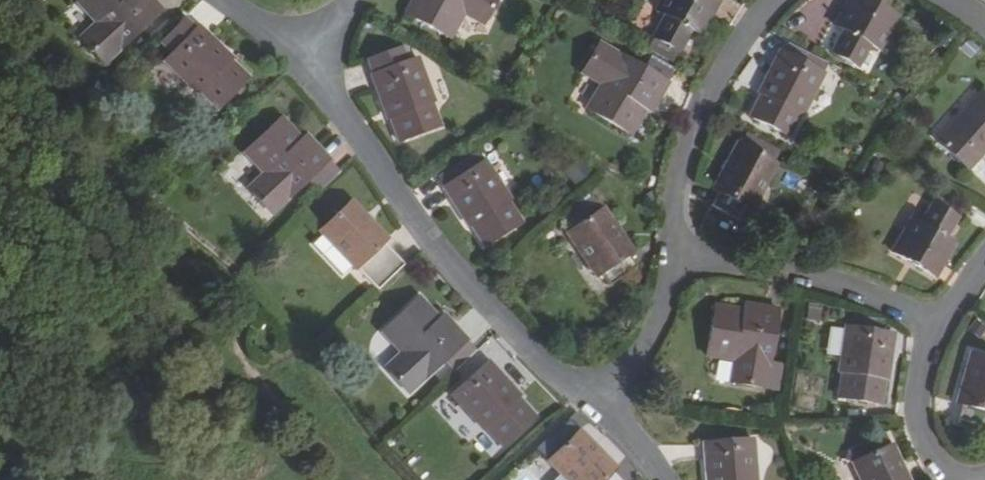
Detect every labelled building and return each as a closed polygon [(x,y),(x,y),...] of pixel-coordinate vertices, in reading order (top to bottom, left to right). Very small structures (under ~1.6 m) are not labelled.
[(77,1),(97,22),(101,27),(83,43),(102,64),(162,10),(154,0),(78,0),(77,1)] [(447,38),(462,13),(465,8),(486,19),(497,0),(412,0),(404,14),(447,38)] [(718,2),(715,0),(662,0),(656,10),(665,15),(652,38),(653,39),(648,49),(672,63),(678,52),(679,52),(691,30),(700,34),(718,2)] [(843,29),(831,52),(857,66),(869,44),(879,49),(896,17),(867,0),(849,0),(835,25),(843,29)] [(465,8),(462,13),(484,24),(486,19),(465,8)] [(217,109),(247,79),(229,61),(223,56),(226,53),(198,25),(196,26),(184,17),(160,42),(171,53),(163,61),(197,94),(199,91),(217,109)] [(101,27),(97,22),(79,38),(83,43),(101,27)] [(588,109),(632,134),(645,109),(652,96),(659,100),(668,83),(667,82),(672,73),(646,58),(642,67),(599,43),(584,67),(605,78),(602,84),(588,109)] [(761,85),(765,87),(762,94),(750,118),(787,136),(799,113),(802,115),(823,73),(818,71),(823,61),(790,44),(785,54),(778,52),(761,85)] [(373,74),(371,74),(385,111),(388,110),(391,117),(400,142),(440,127),(431,102),(434,101),(418,57),(408,61),(403,48),(368,61),(373,74)] [(226,53),(223,56),(229,61),(231,59),(226,53)] [(584,67),(581,73),(602,84),(605,78),(584,67)] [(967,169),(984,149),(984,97),(981,94),(938,142),(967,169)] [(659,100),(652,96),(645,109),(651,113),(659,100)] [(280,118),(244,152),(264,173),(269,177),(252,194),(271,215),(308,180),(318,191),(338,172),(327,161),(329,160),(315,145),(311,150),(300,139),(280,118)] [(304,134),(300,139),(311,150),(315,145),(304,134)] [(772,163),(777,153),(744,135),(739,145),(737,144),(713,190),(717,191),(710,205),(738,220),(745,207),(750,210),(774,164),(772,163)] [(445,185),(443,187),(464,220),(467,218),(471,224),(485,246),(521,223),(508,201),(511,199),(485,159),(484,160),(478,152),(449,170),(455,180),(445,185)] [(449,170),(439,177),(445,185),(455,180),(449,170)] [(269,177),(264,173),(247,189),(252,194),(269,177)] [(629,254),(633,251),(595,196),(560,221),(598,276),(602,273),(610,285),(638,266),(629,254)] [(892,252),(937,274),(953,241),(944,236),(954,214),(928,200),(917,223),(909,219),(892,252)] [(383,243),(387,240),(350,202),(319,232),(356,269),(359,266),(369,277),(368,278),(377,287),(401,264),(392,255),(393,254),(383,243)] [(419,298),(383,331),(403,353),(407,357),(390,374),(409,395),(445,361),(454,371),(476,351),(466,341),(468,340),(454,326),(449,329),(439,318),(419,298)] [(758,305),(743,303),(742,309),(757,312),(758,305)] [(713,305),(706,354),(734,359),(741,360),(737,383),(777,389),(781,366),(769,364),(777,308),(758,305),(757,312),(742,309),(713,305)] [(443,314),(439,318),(449,329),(454,326),(443,314)] [(837,398),(879,405),(883,380),(884,372),(888,373),(894,333),(881,331),(882,323),(858,318),(857,328),(850,327),(845,326),(838,373),(841,373),(837,398)] [(407,357),(403,353),(385,369),(390,374),(407,357)] [(971,354),(957,404),(961,404),(957,420),(984,428),(984,358),(971,354)] [(741,360),(734,359),(731,382),(737,383),(741,360)] [(503,446),(534,418),(517,399),(512,394),(515,391),(487,361),(452,394),(484,429),(486,427),(503,446)] [(515,391),(512,394),(517,399),(520,397),(515,391)] [(578,431),(569,421),(552,438),(561,448),(578,431)] [(579,431),(578,431),(561,448),(552,438),(550,437),(538,448),(549,459),(548,460),(567,479),(620,479),(611,471),(615,467),(579,431)] [(853,464),(889,447),(883,435),(846,452),(843,461),(853,464)] [(703,444),(705,479),(756,479),(752,440),(703,444)] [(891,446),(889,447),(853,464),(861,479),(908,479),(891,446)]
